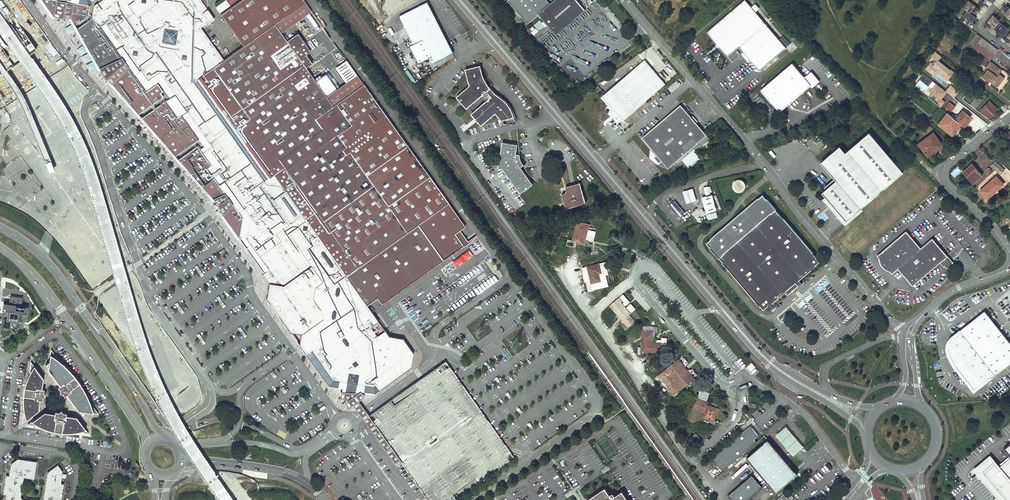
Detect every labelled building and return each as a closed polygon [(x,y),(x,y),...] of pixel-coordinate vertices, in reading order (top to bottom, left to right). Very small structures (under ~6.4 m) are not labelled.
[(54,15),(57,0),(42,0),(54,15)] [(54,15),(71,18),(71,12),(73,1),(65,0),(57,0),(54,15)] [(73,1),(71,18),(74,24),(77,29),(82,37),(83,40),(88,48),(92,56),(93,58),(97,66),(99,69),(123,57),(126,61),(129,65),(121,74),(112,83),(114,86),(130,102),(135,108),(140,114),(149,124),(160,137),(167,145),(178,158),(180,161),(213,197),(214,199),(225,193),(230,199),(233,204),(222,215),(240,239),(247,249),(256,261),(264,273),(262,274),(269,283),(266,298),(284,323),(285,324),(290,332),(302,333),(300,345),(308,356),(317,370),(329,386),(338,388),(342,388),(341,392),(352,393),(362,395),(363,392),(375,394),(376,393),(387,386),(411,368),(413,353),(402,338),(389,336),(388,335),(386,333),(385,331),(367,305),(377,298),(381,304),(463,245),(455,233),(459,230),(465,226),(357,75),(336,89),(326,96),(315,81),(311,74),(309,71),(306,68),(311,64),(312,63),(306,55),(311,52),(297,33),(287,41),(281,33),(275,24),(305,2),(304,0),(241,0),(220,14),(243,46),(237,50),(223,60),(220,55),(206,35),(203,31),(200,27),(208,22),(208,23),(214,19),(207,9),(206,10),(199,0),(65,0),(73,1)] [(216,8),(220,13),(237,0),(228,0),(216,8)] [(545,0),(509,0),(519,12),(529,23),(538,14),(556,34),(567,25),(585,9),(577,0),(555,0),(549,5),(545,0)] [(747,2),(749,0),(745,0),(707,33),(728,57),(739,47),(760,71),(786,48),(766,24),(755,12),(747,2)] [(751,0),(749,0),(747,2),(755,12),(759,9),(751,0)] [(974,15),(976,13),(975,12),(976,10),(978,8),(975,5),(969,0),(963,7),(967,10),(974,15)] [(453,52),(427,1),(400,15),(414,44),(410,46),(418,63),(432,56),(435,62),(453,52)] [(311,11),(305,2),(275,24),(281,33),(311,11)] [(1005,7),(1003,9),(1002,8),(1000,11),(1009,19),(1009,8),(1007,5),(1005,7)] [(960,20),(965,24),(968,21),(970,22),(971,22),(973,20),(974,21),(976,18),(975,17),(974,15),(967,10),(962,16),(963,16),(960,20)] [(993,15),(985,24),(987,26),(989,28),(997,18),(993,15)] [(999,21),(1000,20),(997,18),(989,28),(988,29),(991,31),(994,28),(995,27),(999,21)] [(1001,37),(1002,36),(1009,28),(1003,23),(1002,24),(999,21),(995,27),(998,30),(997,31),(996,32),(999,34),(998,35),(1001,37)] [(969,43),(974,47),(982,37),(977,33),(969,43)] [(982,37),(974,47),(980,52),(988,42),(982,37)] [(980,52),(991,60),(998,50),(988,42),(980,52)] [(954,72),(938,60),(941,56),(936,52),(923,68),(933,75),(936,70),(948,79),(954,72)] [(123,57),(99,69),(112,83),(129,65),(123,57)] [(604,94),(624,118),(625,118),(633,111),(663,85),(643,61),(604,94)] [(1002,70),(990,61),(985,68),(987,69),(982,76),(989,82),(990,81),(998,87),(1005,78),(999,74),(1002,70)] [(792,63),(761,90),(780,111),(788,105),(786,103),(809,83),(811,85),(812,87),(819,81),(811,71),(804,77),(792,63)] [(316,71),(311,64),(306,68),(309,71),(311,74),(316,71)] [(502,120),(505,119),(513,116),(514,116),(512,112),(511,108),(509,106),(507,103),(505,100),(502,98),(496,94),(494,92),(490,87),(489,85),(487,83),(485,80),(484,78),(482,73),(480,65),(465,69),(469,85),(456,96),(466,108),(484,93),(485,93),(485,94),(484,95),(484,96),(484,97),(485,97),(486,98),(487,97),(488,97),(489,98),(471,113),(481,125),(489,118),(495,113),(502,120)] [(315,81),(326,96),(336,89),(325,73),(315,81)] [(917,74),(912,80),(915,83),(920,76),(917,74)] [(934,81),(923,93),(940,107),(945,101),(941,98),(947,92),(934,81)] [(811,85),(809,83),(786,103),(788,105),(811,85)] [(624,118),(604,94),(601,96),(622,120),(624,118)] [(982,99),(977,95),(973,100),(970,104),(975,108),(982,99)] [(953,97),(945,107),(951,112),(959,102),(953,97)] [(894,108),(898,112),(904,105),(899,100),(894,108)] [(989,101),(980,110),(988,117),(992,112),(993,113),(997,109),(989,101)] [(706,135),(680,104),(642,137),(656,154),(653,157),(658,163),(661,160),(667,168),(672,163),(674,165),(681,159),(688,167),(704,161),(694,148),(698,144),(696,143),(706,135)] [(958,116),(956,119),(961,124),(965,127),(968,123),(967,122),(971,117),(963,111),(958,116)] [(947,113),(938,124),(952,135),(961,124),(956,119),(953,117),(947,113)] [(903,171),(869,131),(845,152),(839,145),(830,153),(821,161),(836,179),(822,191),(826,196),(827,198),(826,199),(830,204),(835,200),(850,217),(861,207),(903,171)] [(920,146),(928,156),(933,152),(932,150),(935,148),(936,150),(943,145),(933,132),(925,139),(926,141),(920,146)] [(518,144),(502,142),(498,167),(502,168),(520,193),(533,183),(521,166),(524,164),(520,158),(520,154),(516,153),(518,144)] [(995,161),(991,166),(995,170),(1000,165),(995,161)] [(972,163),(963,172),(973,183),(982,175),(972,163)] [(1000,165),(995,170),(1000,174),(1005,170),(1000,165)] [(1007,169),(1002,175),(1009,182),(1009,181),(1009,172),(1007,169)] [(996,176),(979,191),(987,199),(1004,184),(996,176)] [(742,192),(744,191),(745,190),(746,188),(746,186),(746,184),(745,182),(744,181),(742,180),(740,180),(738,180),(736,181),(734,182),(733,184),(733,186),(733,188),(734,190),(735,191),(737,192),(738,193),(740,193),(742,192)] [(580,182),(565,186),(567,190),(565,193),(561,194),(566,208),(586,202),(580,182)] [(705,195),(702,197),(702,198),(703,200),(702,201),(703,205),(705,210),(706,213),(717,209),(711,193),(709,194),(706,185),(701,187),(705,195)] [(694,189),(684,192),(687,204),(697,201),(694,189)] [(225,193),(214,199),(222,215),(233,204),(230,199),(225,193)] [(724,264),(755,300),(761,307),(762,306),(765,309),(772,303),(784,294),(789,290),(788,288),(796,281),(797,283),(801,280),(805,277),(817,266),(817,265),(821,262),(818,258),(818,257),(781,214),(780,215),(776,210),(777,210),(767,199),(767,200),(763,195),(759,199),(758,198),(711,240),(712,241),(707,244),(711,249),(710,249),(720,260),(721,259),(724,264)] [(822,199),(831,209),(843,223),(846,226),(864,211),(861,207),(850,217),(835,200),(830,204),(826,199),(827,198),(826,196),(822,199)] [(669,206),(672,210),(678,205),(675,201),(669,206)] [(678,205),(672,210),(675,213),(681,208),(678,205)] [(684,212),(681,208),(675,213),(679,217),(684,212)] [(589,224),(577,221),(572,240),(568,239),(566,244),(574,246),(575,240),(577,241),(577,239),(579,239),(579,241),(584,242),(585,240),(589,224)] [(459,230),(455,233),(463,245),(467,242),(459,230)] [(887,272),(889,273),(891,275),(896,270),(911,287),(938,264),(942,268),(943,267),(944,268),(945,268),(946,268),(948,268),(950,267),(951,268),(954,266),(930,239),(919,249),(904,232),(876,257),(878,259),(878,261),(879,264),(880,266),(881,268),(883,270),(886,272),(887,272)] [(604,262),(582,267),(585,280),(590,279),(593,288),(607,285),(604,273),(604,271),(605,271),(606,271),(604,262)] [(788,288),(789,290),(797,283),(796,281),(788,288)] [(797,283),(789,290),(790,291),(788,292),(791,295),(800,287),(797,283)] [(772,303),(765,309),(766,310),(770,307),(781,298),(788,292),(790,291),(789,290),(784,294),(772,303)] [(22,299),(11,297),(10,305),(4,304),(3,312),(9,313),(8,322),(18,323),(20,311),(24,312),(25,307),(21,307),(22,299)] [(621,302),(617,298),(611,304),(609,305),(613,309),(628,326),(635,321),(629,314),(630,313),(621,302)] [(969,325),(986,312),(984,310),(968,323),(969,325)] [(960,373),(967,382),(973,389),(988,378),(992,376),(1005,366),(1009,362),(1009,343),(1005,336),(993,321),(986,312),(969,325),(968,323),(959,330),(958,334),(954,337),(950,342),(949,348),(950,354),(952,358),(956,365),(961,372),(960,373)] [(948,357),(960,373),(961,372),(956,365),(952,358),(950,354),(949,348),(950,342),(954,337),(958,334),(959,330),(948,339),(946,343),(945,348),(946,351),(946,355),(948,357)] [(650,340),(651,340),(652,332),(643,331),(641,351),(660,352),(661,343),(651,342),(650,342),(650,340)] [(98,413),(89,400),(77,385),(79,382),(75,376),(73,377),(71,377),(60,361),(51,349),(49,361),(46,364),(48,368),(48,369),(59,385),(57,386),(60,390),(59,392),(62,393),(65,396),(66,395),(78,410),(80,410),(82,414),(86,411),(98,413)] [(675,361),(691,380),(693,383),(696,381),(678,359),(675,361)] [(24,410),(22,422),(38,410),(40,400),(42,400),(43,396),(45,395),(44,392),(44,389),(42,388),(43,378),(31,361),(29,373),(27,379),(26,383),(25,388),(24,387),(23,395),(24,395),(23,399),(23,404),(24,410)] [(63,364),(60,361),(71,377),(73,377),(75,376),(68,369),(66,366),(63,364)] [(367,414),(428,499),(453,499),(514,459),(508,450),(445,361),(435,368),(421,377),(406,387),(375,408),(367,414)] [(691,380),(675,361),(657,375),(660,379),(662,377),(669,386),(667,387),(673,395),(691,380)] [(81,386),(79,382),(77,385),(89,400),(87,396),(84,391),(81,386)] [(708,403),(697,399),(694,408),(705,412),(704,416),(713,419),(717,408),(708,404),(708,403)] [(44,411),(27,424),(37,425),(40,426),(53,427),(54,430),(54,431),(61,432),(61,431),(64,429),(77,431),(88,433),(76,416),(66,415),(66,412),(62,412),(61,410),(59,411),(55,411),(55,413),(44,411)] [(723,470),(747,450),(757,442),(755,439),(760,435),(754,428),(751,425),(712,458),(723,470)] [(777,435),(794,455),(804,447),(787,426),(777,435)] [(685,447),(688,452),(693,448),(691,447),(696,443),(694,441),(699,438),(696,434),(691,437),(693,439),(688,442),(690,444),(685,447)] [(769,441),(748,459),(778,494),(799,476),(769,441)] [(994,463),(981,474),(1004,499),(1009,499),(1009,444),(1005,449),(1002,451),(1009,459),(999,468),(994,463)] [(31,478),(35,476),(37,462),(18,458),(11,464),(9,475),(6,475),(3,494),(6,495),(5,499),(24,499),(21,496),(24,477),(31,478)] [(994,463),(990,458),(973,472),(998,499),(1004,499),(981,474),(994,463)] [(64,483),(61,483),(63,471),(57,464),(47,472),(43,499),(61,499),(64,483)] [(733,499),(749,499),(763,488),(753,476),(730,496),(733,499)] [(622,490),(613,496),(612,494),(611,495),(605,487),(586,499),(587,499),(629,499),(622,490)]
